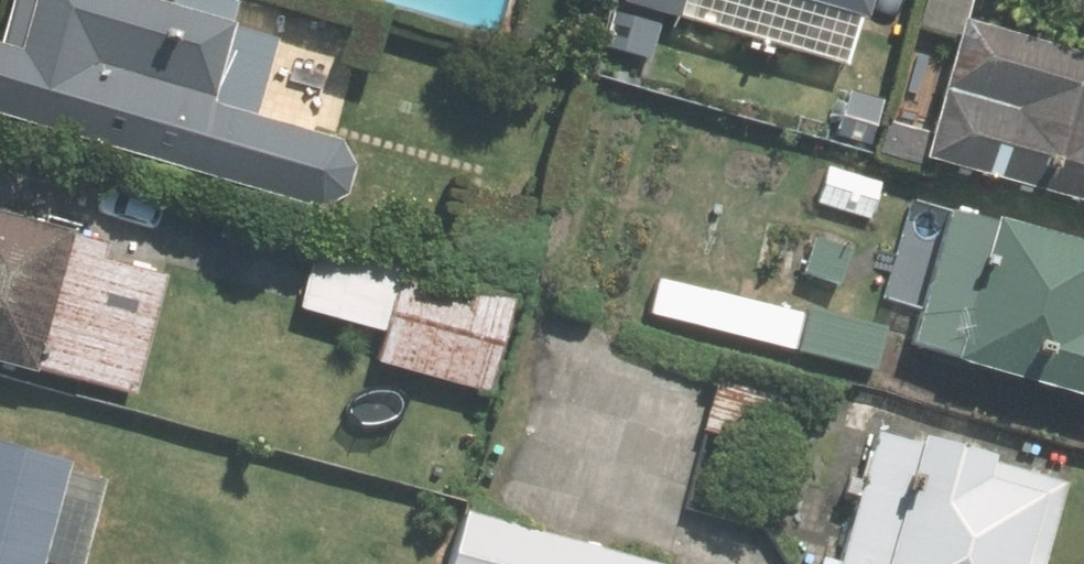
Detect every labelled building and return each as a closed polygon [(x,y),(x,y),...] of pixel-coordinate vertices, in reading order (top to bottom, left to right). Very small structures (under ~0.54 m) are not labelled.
[(298,206),(316,142),(239,120),(263,39),(212,23),(219,0),(155,0),(154,4),(140,0),(0,0),(0,118),(298,206)] [(698,14),(701,1),(748,13),(752,0),(647,0),(698,14)] [(870,0),(786,0),(863,22),(870,0)] [(967,17),(929,159),(1083,200),(1083,48),(967,17)] [(849,87),(835,139),(871,149),(887,97),(849,87)] [(821,166),(810,202),(865,218),(875,182),(821,166)] [(932,212),(897,339),(937,349),(936,354),(1083,395),(1083,247),(975,216),(972,225),(932,212)] [(85,257),(89,244),(51,234),(51,229),(0,214),(0,365),(14,368),(15,363),(115,391),(148,275),(85,257)] [(801,236),(791,269),(825,279),(835,246),(801,236)] [(468,281),(318,239),(299,308),(381,331),(372,362),(483,393),(510,299),(466,287),(468,281)] [(638,306),(861,369),(873,325),(795,304),(792,314),(646,274),(638,306)] [(790,379),(710,357),(691,428),(769,451),(790,379)] [(861,431),(823,563),(1021,563),(1045,482),(965,459),(967,454),(902,437),(900,443),(861,431)] [(50,460),(0,447),(0,563),(21,563),(50,460)] [(469,517),(456,563),(640,563),(469,517)]
